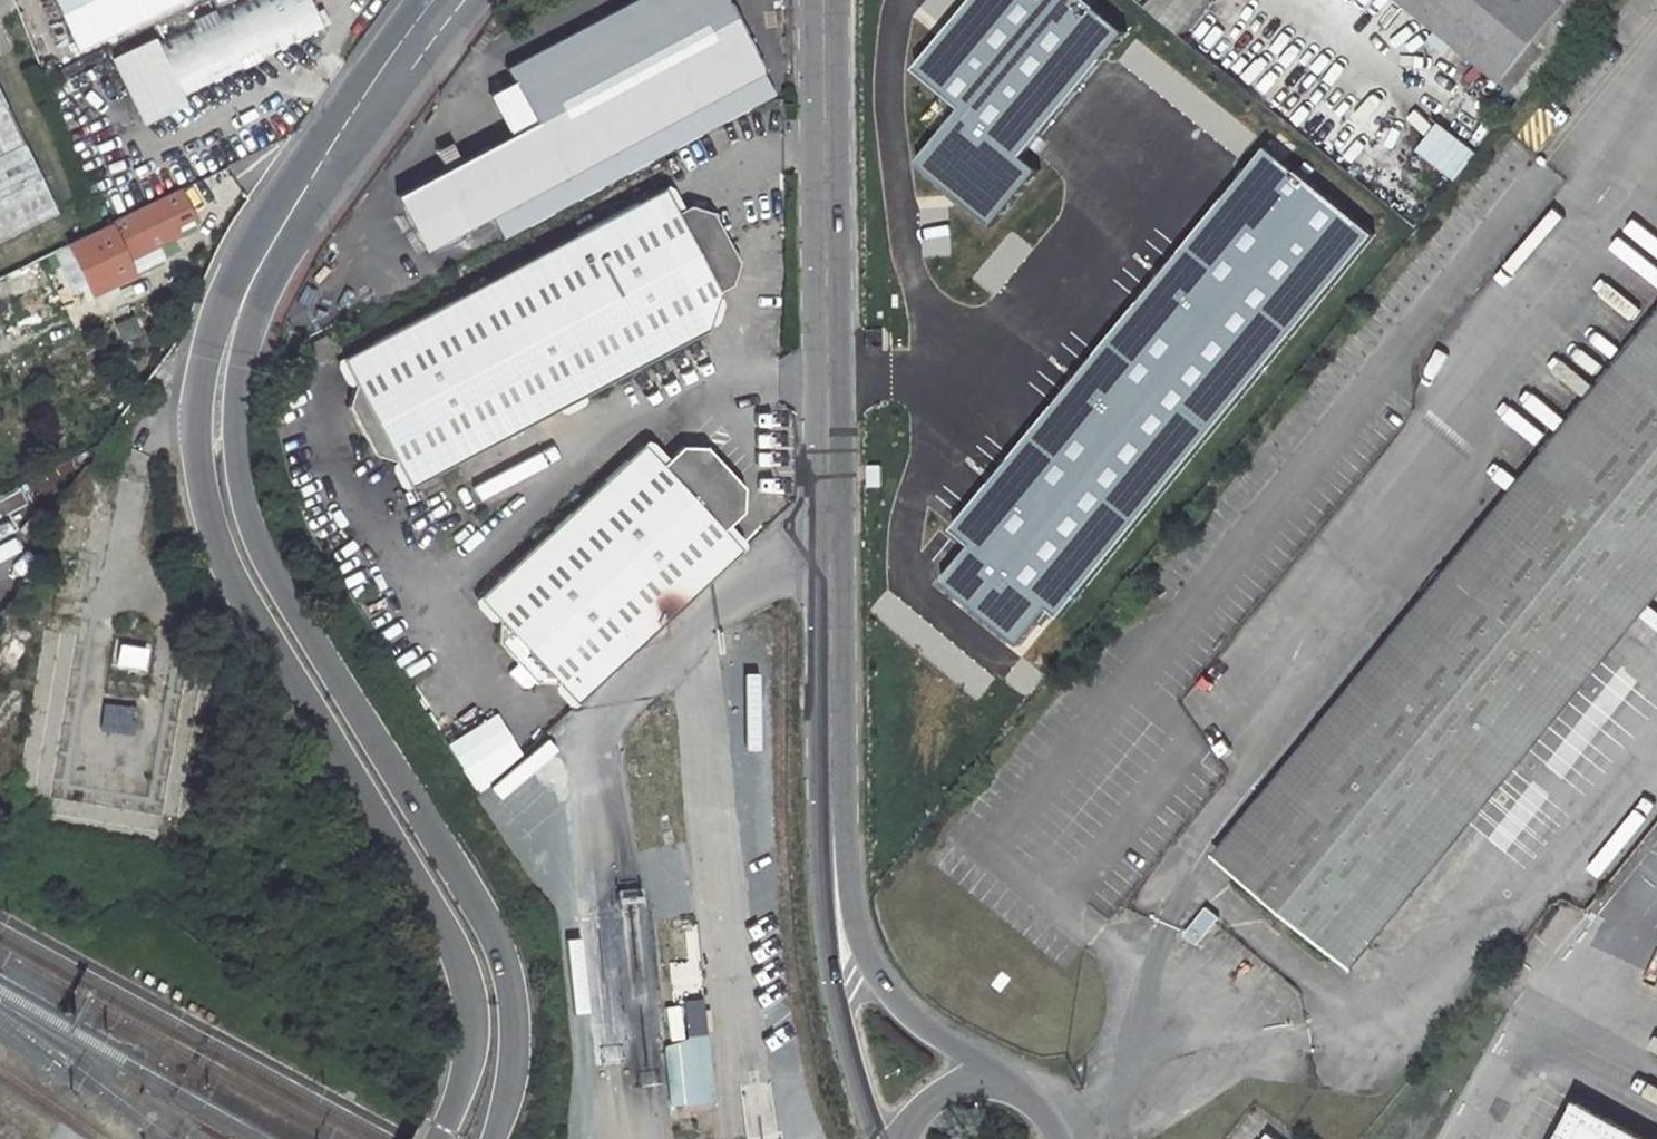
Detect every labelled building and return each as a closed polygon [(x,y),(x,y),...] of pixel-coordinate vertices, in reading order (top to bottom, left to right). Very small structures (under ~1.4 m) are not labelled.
[(186,0),(54,0),(80,52),(186,0)] [(237,0),(210,0),(149,28),(155,39),(237,0)] [(311,0),(237,0),(155,39),(182,97),(325,28),(311,0)] [(421,252),(764,70),(725,0),(635,0),(507,68),(536,121),(391,199),(421,252)] [(1086,0),(973,0),(918,66),(965,105),(917,161),(992,225),(1039,170),(1022,156),(1126,34),(1086,0)] [(1214,0),(1152,0),(1146,8),(1187,40),(1217,3),(1214,0)] [(1503,81),(1569,0),(1405,0),(1503,81)] [(1503,81),(1525,99),(1606,0),(1569,0),(1503,81)] [(137,118),(182,97),(155,39),(110,60),(137,118)] [(60,211),(0,89),(0,240),(60,211)] [(1473,148),(1436,117),(1414,144),(1452,176),(1473,148)] [(1378,235),(1270,146),(952,528),(974,546),(945,581),(1020,643),(1049,609),(1060,618),(1378,235)] [(464,291),(340,357),(355,384),(348,404),(375,454),(396,461),(409,486),(533,420),(608,380),(707,327),(718,287),(729,281),(736,256),(710,209),(688,202),(674,209),(661,186),(538,251),(464,291)] [(173,193),(102,227),(118,261),(175,234),(169,223),(184,216),(173,193)] [(102,227),(63,246),(84,290),(123,272),(118,261),(102,227)] [(1540,455),(1560,472),(1234,873),(1328,951),(1497,744),(1602,616),(1650,558),(1656,564),(1656,311),(1540,455)] [(134,315),(115,324),(124,343),(143,334),(134,315)] [(658,624),(744,545),(725,524),(743,506),(744,481),(706,441),(682,440),(664,459),(645,439),(559,518),(481,592),(501,612),(500,636),(518,656),(538,676),(560,677),(580,698),(658,624)] [(1234,873),(1560,472),(1540,455),(1214,853),(1234,873)] [(1656,597),(1656,564),(1650,558),(1602,616),(1497,744),(1328,951),(1354,969),(1656,597)] [(149,649),(120,644),(116,664),(145,668),(149,649)] [(138,707),(103,701),(99,728),(134,733),(138,707)] [(499,715),(447,736),(467,787),(520,766),(499,715)] [(1185,934),(1201,947),(1218,925),(1223,919),(1207,907),(1185,934)] [(715,1095),(704,994),(685,996),(690,1037),(664,1039),(671,1100),(715,1095)] [(1580,1104),(1562,1138),(1644,1138),(1580,1104)] [(1256,1122),(1241,1138),(1275,1138),(1256,1122)]
